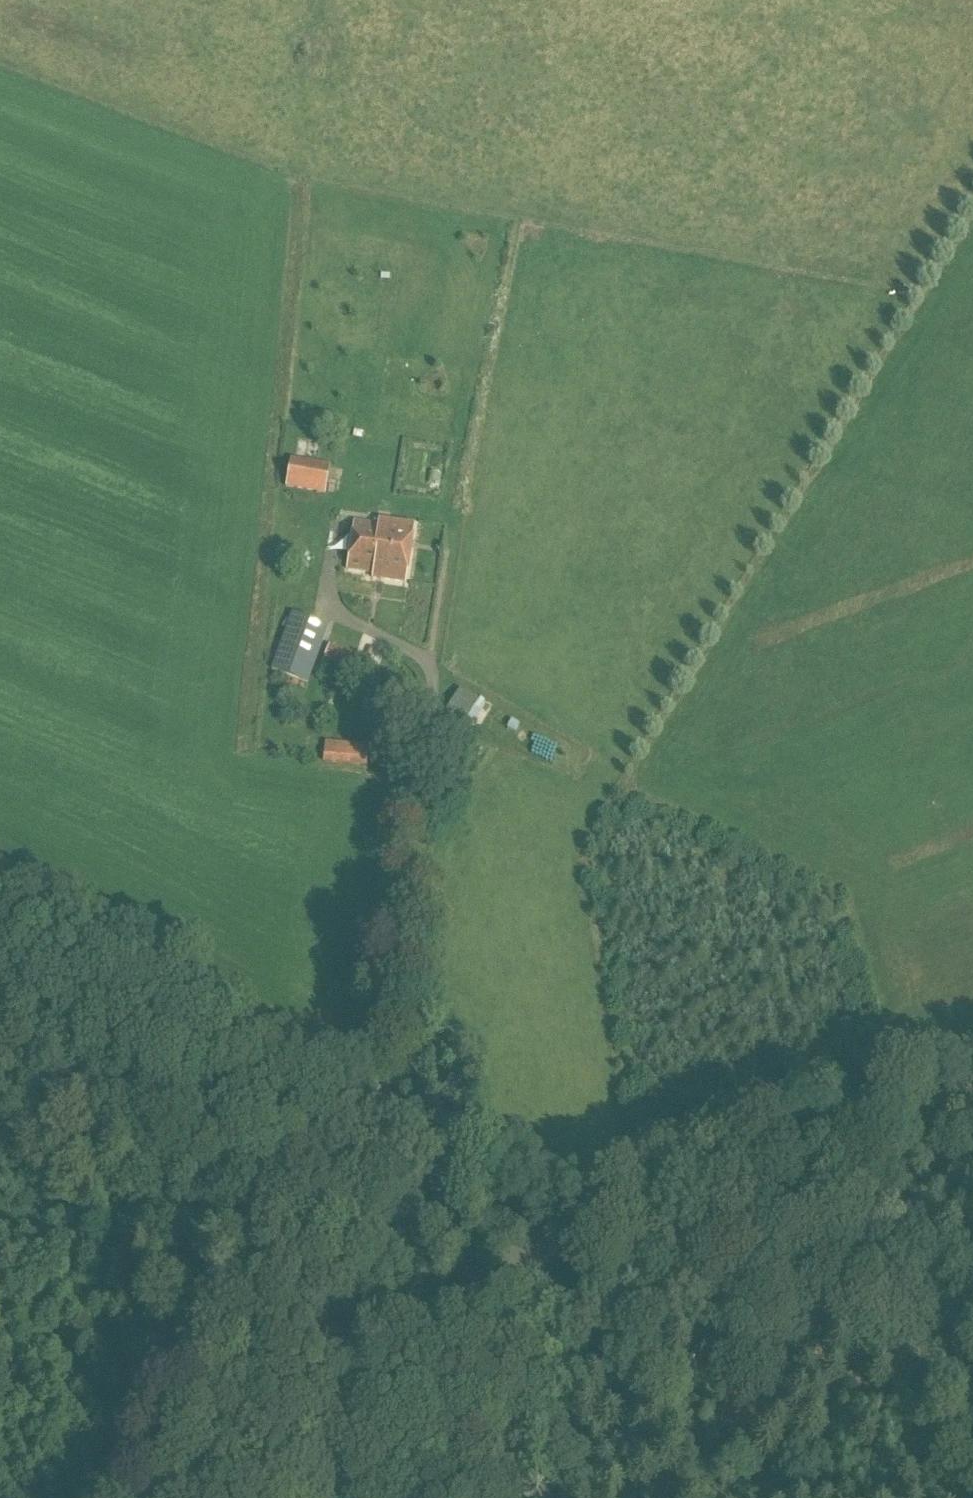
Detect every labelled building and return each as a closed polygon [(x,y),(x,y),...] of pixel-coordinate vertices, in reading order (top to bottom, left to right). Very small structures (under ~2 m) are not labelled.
[(325,464),(327,453),(317,451),(315,463),(290,458),(285,488),(325,494),(330,465),(325,464)] [(405,582),(413,523),(380,518),(379,524),(355,521),(347,569),(373,573),(372,578),(405,582)] [(307,682),(328,626),(294,614),(273,670),(307,682)] [(496,711),(459,688),(447,709),(485,731),(496,711)] [(367,766),(368,746),(308,740),(307,760),(367,766)]
